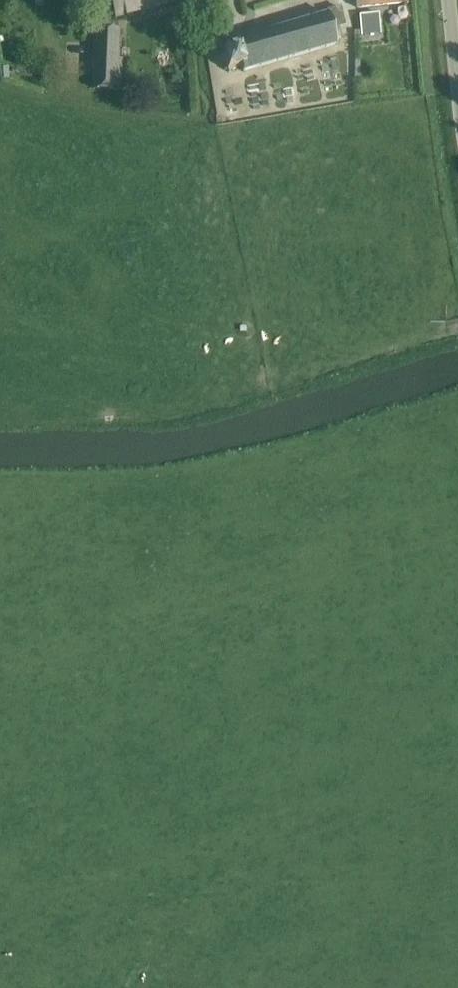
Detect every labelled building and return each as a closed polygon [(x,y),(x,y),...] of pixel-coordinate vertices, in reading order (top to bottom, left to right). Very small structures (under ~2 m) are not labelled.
[(116,10),(157,0),(113,0),(116,10)] [(337,27),(345,24),(341,7),(328,10),(328,14),(234,42),(236,48),(222,52),(228,70),(243,66),(244,71),(336,44),(334,39),(340,37),(337,27)] [(361,29),(362,29),(363,35),(382,34),(381,27),(382,27),(380,13),(360,15),(361,29)] [(95,27),(94,43),(93,88),(120,88),(121,59),(117,58),(118,28),(95,27)]
